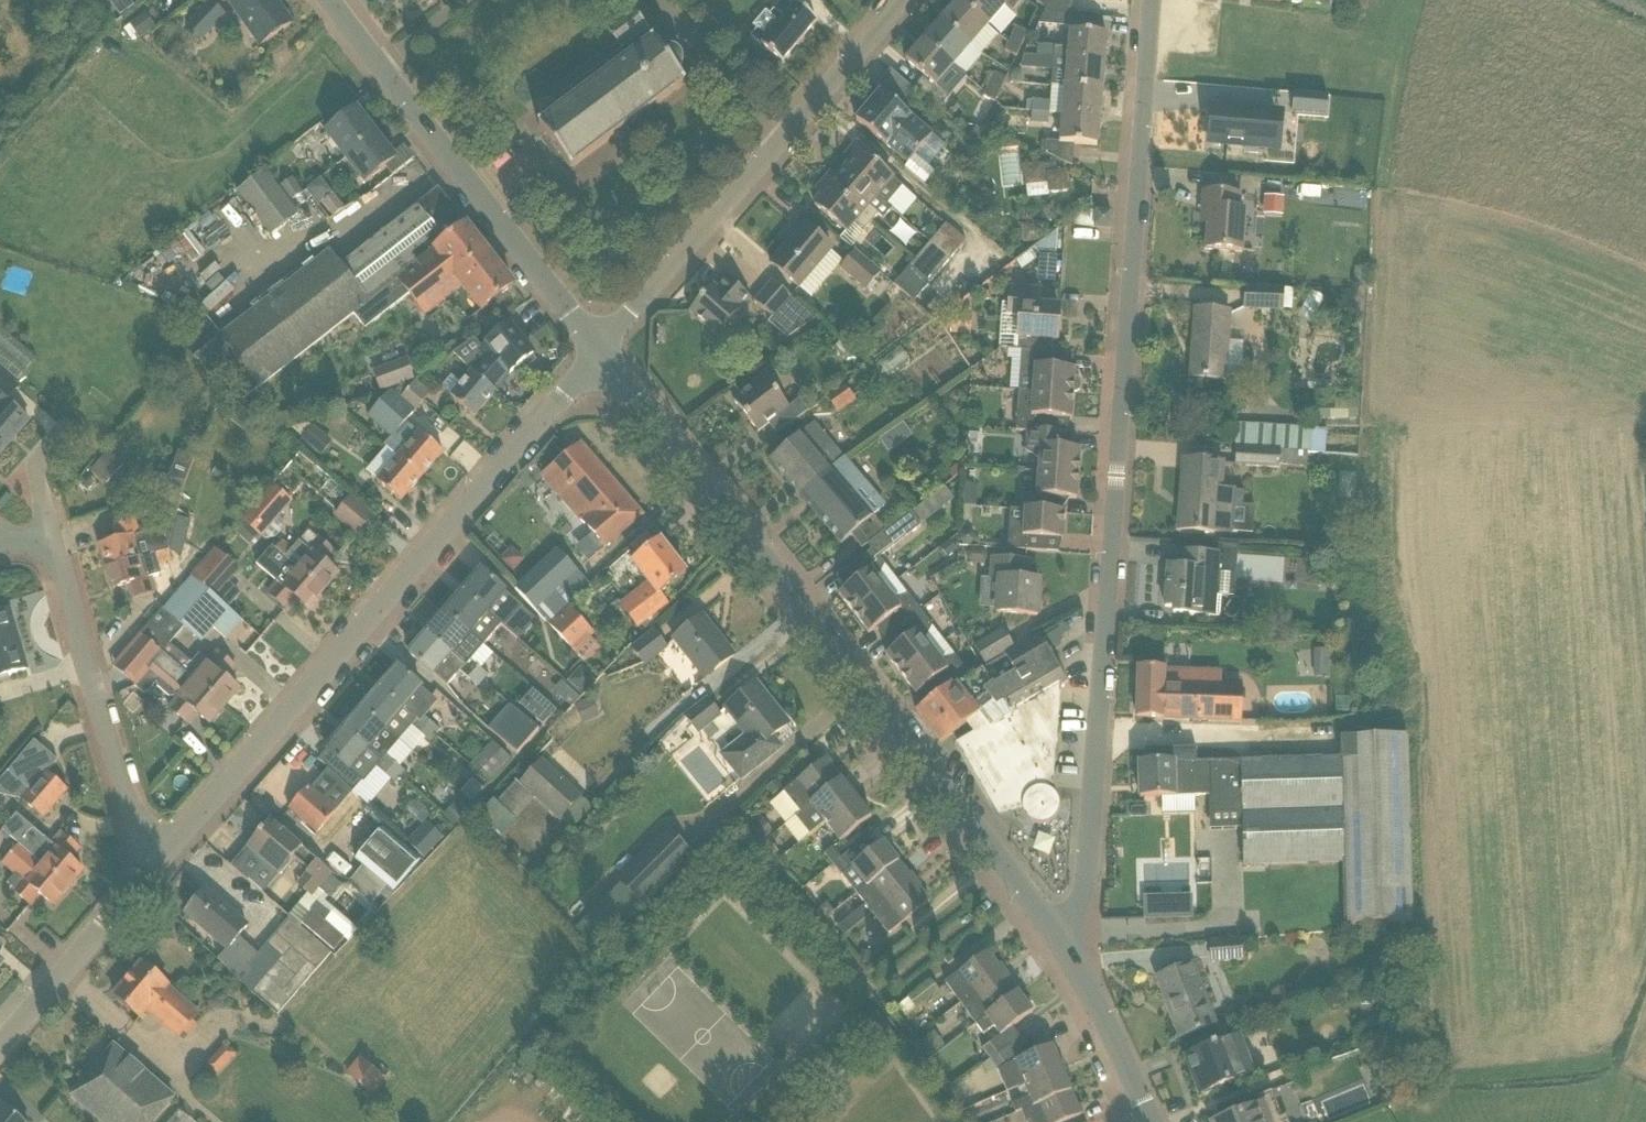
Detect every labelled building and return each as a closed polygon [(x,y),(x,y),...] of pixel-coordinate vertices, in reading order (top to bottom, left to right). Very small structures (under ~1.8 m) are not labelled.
[(292,24),(275,0),(237,0),(232,4),(261,46),(292,24)] [(817,22),(791,0),(783,0),(774,10),(783,18),(760,45),(781,64),(817,22)] [(972,47),(989,27),(959,0),(958,0),(941,20),(972,47)] [(1003,0),(959,0),(989,27),(1007,7),(1001,2),(1003,0)] [(1046,9),(1047,0),(1035,0),(1046,9)] [(1074,0),(1047,0),(1046,9),(1046,11),(1074,13),(1074,0)] [(1331,0),(1261,0),(1286,2),(1329,10),(1331,0)] [(202,41),(225,17),(212,4),(189,28),(202,41)] [(650,30),(649,29),(634,9),(606,29),(622,51),(553,103),(547,102),(541,107),(540,113),(545,119),(549,120),(539,127),(571,169),(616,135),(621,142),(632,134),(627,127),(686,83),(678,72),(680,71),(681,70),(683,68),(683,67),(684,66),(684,64),(685,62),(685,61),(684,60),(684,59),(683,56),(681,54),(681,53),(679,51),(677,49),(676,49),(675,48),(673,48),(671,47),(670,47),(668,48),(665,49),(663,51),(655,40),(653,42),(646,33),(650,30)] [(146,14),(129,25),(139,39),(156,28),(146,14)] [(1025,56),(1053,58),(1105,63),(1107,35),(1098,34),(1099,16),(1071,14),(1070,32),(1069,48),(1038,46),(1037,47),(1028,46),(1025,56)] [(953,67),(954,67),(972,47),(941,20),(923,41),(953,67)] [(1010,39),(1023,45),(1028,33),(1015,26),(1010,39)] [(1017,57),(1023,45),(1010,39),(1004,51),(1017,57)] [(923,41),(906,61),(924,77),(915,89),(940,109),(968,78),(954,67),(953,67),(923,41)] [(1022,68),(1067,72),(1065,87),(1102,90),(1105,63),(1053,58),(1025,56),(1024,57),(1022,68)] [(988,85),(1001,91),(1007,78),(994,72),(988,85)] [(995,103),(1001,91),(988,85),(982,96),(995,103)] [(1102,90),(1065,87),(1063,115),(1100,119),(1102,90)] [(856,121),(908,166),(905,169),(925,186),(935,173),(929,168),(946,147),(881,92),(856,121)] [(1032,113),(1049,114),(1050,102),(1033,101),(1033,102),(1032,113)] [(1337,159),(1341,104),(1324,102),(1320,157),(1337,159)] [(1272,112),(1212,107),(1209,145),(1269,150),(1272,112)] [(347,159),(376,135),(357,110),(327,133),(347,159)] [(1048,126),(1049,114),(1032,113),(1031,125),(1048,126)] [(1060,143),(1042,142),(1041,151),(1046,152),(1045,154),(1071,166),(1073,145),(1097,147),(1100,119),(1063,115),(1060,143)] [(395,160),(376,135),(347,159),(366,183),(395,160)] [(855,157),(845,169),(886,205),(892,209),(903,218),(918,199),(902,186),(854,146),(849,152),(855,157)] [(1043,166),(1023,167),(1025,187),(1045,185),(1043,166)] [(872,222),(874,219),(878,215),(883,219),(892,209),(886,205),(845,169),(834,181),(829,176),(824,182),(872,222)] [(291,204),(292,204),(280,189),(279,189),(265,172),(250,185),(239,194),(271,236),(283,226),(299,213),(291,204)] [(1067,172),(1047,174),(1049,194),(1069,192),(1067,172)] [(1377,175),(1377,184),(1387,184),(1387,174),(1377,175)] [(289,181),(280,189),(292,204),(301,196),(289,181)] [(814,205),(831,219),(846,232),(855,222),(865,230),(872,222),(824,182),(819,187),(825,192),(814,205)] [(438,191),(370,244),(370,245),(342,267),(331,252),(220,339),(195,359),(244,402),(260,390),(355,315),(466,226),(456,213),(438,191)] [(1243,250),(1245,212),(1239,211),(1240,195),(1204,192),(1203,210),(1209,211),(1206,249),(1215,250),(1215,248),(1243,250)] [(344,209),(333,195),(323,203),(333,217),(344,209)] [(1284,199),(1265,198),(1264,215),(1283,216),(1284,199)] [(1075,219),(1074,227),(1095,229),(1096,211),(1085,212),(1075,219)] [(1095,229),(1110,230),(1111,212),(1096,211),(1095,229)] [(908,246),(918,234),(901,220),(890,233),(908,246)] [(791,240),(771,264),(811,300),(843,264),(831,253),(833,250),(800,222),(787,237),(791,240)] [(946,223),(931,242),(950,259),(966,240),(946,223)] [(1040,225),(1022,227),(1023,243),(1042,242),(1040,225)] [(514,287),(466,226),(355,315),(365,329),(409,295),(425,315),(462,286),(482,312),(514,287)] [(1040,255),(1057,256),(1058,230),(1057,231),(1045,240),(1034,248),(1040,255)] [(936,276),(950,259),(931,242),(916,259),(936,276)] [(881,273),(855,252),(841,269),(867,290),(881,273)] [(916,300),(936,276),(916,259),(896,284),(916,300)] [(690,312),(718,337),(741,310),(751,298),(726,277),(716,289),(713,286),(690,312)] [(773,281),(755,302),(773,318),(769,322),(787,337),(815,318),(773,281)] [(1286,292),(1244,288),(1243,308),(1284,312),(1286,292)] [(1018,351),(1021,351),(1055,354),(1055,340),(1057,340),(1060,308),(1038,306),(1039,291),(1009,289),(1007,316),(1019,316),(1018,351)] [(1225,380),(1227,343),(1230,311),(1196,310),(1191,378),(1225,380)] [(953,312),(950,335),(970,337),(973,314),(953,312)] [(477,338),(454,356),(473,372),(494,390),(509,373),(510,374),(522,364),(526,369),(536,361),(532,356),(534,355),(521,339),(526,336),(516,323),(511,326),(510,325),(487,344),(483,346),(477,338)] [(19,382),(37,362),(0,331),(0,366),(19,382)] [(851,350),(841,341),(835,349),(845,357),(851,350)] [(1019,391),(1073,395),(1075,370),(1060,369),(1061,354),(1055,354),(1021,351),(1020,372),(1021,372),(1019,391)] [(373,371),(380,393),(414,381),(407,360),(373,371)] [(442,389),(474,417),(496,392),(494,390),(473,372),(461,385),(453,377),(442,389)] [(18,388),(0,373),(0,455),(29,421),(7,402),(18,388)] [(769,424),(777,435),(809,411),(799,400),(789,408),(764,377),(734,401),(758,433),(769,424)] [(415,382),(408,391),(422,404),(430,395),(415,382)] [(845,386),(829,398),(840,413),(856,401),(845,386)] [(406,423),(415,412),(422,404),(408,391),(407,391),(403,388),(392,392),(390,391),(369,415),(393,436),(396,434),(406,423)] [(958,403),(962,395),(954,390),(950,399),(958,403)] [(1019,391),(1017,411),(1016,431),(1027,432),(1027,431),(1056,433),(1056,432),(1057,419),(1071,420),(1073,395),(1019,391)] [(1337,400),(1337,404),(1320,404),(1309,404),(1309,420),(1320,420),(1337,420),(1356,420),(1357,401),(1337,400)] [(419,434),(406,423),(396,434),(409,446),(398,458),(422,478),(444,453),(420,433),(419,434)] [(814,423),(770,461),(799,495),(842,458),(814,423)] [(322,456),(333,442),(314,426),(302,440),(322,456)] [(970,428),(969,440),(979,441),(980,429),(970,428)] [(1327,431),(1312,430),(1310,453),(1315,454),(1326,455),(1327,431)] [(1039,471),(1079,474),(1080,449),(1066,449),(1067,433),(1056,432),(1056,433),(1027,431),(1027,432),(1025,451),(1039,459),(1039,471)] [(605,548),(642,516),(611,480),(581,445),(542,476),(574,513),(605,548)] [(401,503),(422,478),(398,458),(387,448),(366,473),(401,503)] [(1235,466),(1278,468),(1280,452),(1236,449),(1236,450),(1235,466)] [(107,486),(125,466),(113,455),(109,451),(91,471),(107,486)] [(169,479),(185,483),(195,458),(179,452),(169,479)] [(799,495),(842,545),(845,542),(852,536),(874,517),(873,515),(854,493),(864,484),(842,458),(799,495)] [(1180,529),(1214,533),(1214,536),(1236,536),(1236,490),(1220,490),(1223,464),(1206,462),(1184,461),(1180,529)] [(1026,510),(1034,510),(1035,496),(1077,500),(1079,474),(1039,471),(1038,485),(1023,491),(1021,510),(1026,510)] [(95,483),(89,476),(80,484),(87,491),(95,483)] [(964,481),(962,507),(972,507),(976,508),(978,488),(964,481)] [(290,499),(273,484),(242,520),(258,535),(290,499)] [(333,517),(356,537),(374,516),(351,496),(333,517)] [(914,513),(923,524),(931,518),(922,507),(914,513)] [(971,522),(972,507),(962,507),(961,521),(971,522)] [(1034,510),(1026,510),(1025,525),(1010,531),(1008,550),(1048,552),(1049,538),(1063,539),(1065,513),(1061,513),(1034,510)] [(885,565),(880,558),(922,526),(911,512),(869,544),(868,545),(872,550),(859,561),(841,574),(850,585),(839,594),(853,613),(885,589),(878,580),(885,565)] [(135,520),(113,527),(117,541),(100,545),(107,568),(168,551),(166,541),(153,544),(149,532),(139,535),(135,520)] [(250,546),(258,537),(242,522),(233,531),(250,546)] [(860,530),(852,536),(862,549),(868,545),(869,544),(861,534),(862,533),(860,530)] [(325,564),(334,553),(317,538),(309,531),(292,551),(282,542),(276,550),(324,592),(338,575),(325,564)] [(660,540),(655,545),(646,534),(632,546),(640,556),(632,562),(650,585),(622,607),(638,627),(642,624),(646,630),(659,616),(656,613),(667,604),(659,596),(686,574),(660,540)] [(957,551),(959,535),(940,549),(948,559),(957,551)] [(286,610),(295,599),(309,610),(324,592),(276,550),(273,547),(258,565),(279,583),(269,595),(286,610)] [(593,582),(560,547),(515,590),(548,622),(567,604),(568,606),(593,582)] [(216,549),(192,577),(216,598),(229,584),(240,570),(216,549)] [(512,549),(501,562),(513,573),(524,560),(512,549)] [(129,585),(133,599),(155,592),(151,577),(161,574),(158,564),(171,560),(168,551),(107,568),(113,589),(129,585)] [(1180,614),(1200,615),(1217,616),(1218,597),(1216,597),(1217,554),(1184,551),(1181,567),(1168,566),(1165,607),(1180,608),(1180,614)] [(997,613),(1037,616),(1040,582),(1027,581),(1029,562),(992,559),(991,580),(999,580),(997,613)] [(525,608),(481,571),(463,592),(502,625),(507,629),(525,608)] [(192,579),(164,610),(185,628),(197,614),(217,631),(232,613),(192,579)] [(229,584),(216,598),(229,609),(241,594),(229,584)] [(885,589),(853,613),(869,634),(881,625),(889,636),(920,611),(909,597),(893,600),(885,589)] [(445,613),(469,633),(484,646),(502,625),(463,592),(445,613)] [(594,633),(568,606),(567,604),(548,622),(577,649),(594,633)] [(0,613),(0,677),(26,670),(9,611),(0,613)] [(901,675),(932,651),(925,643),(933,628),(920,611),(889,636),(897,646),(886,655),(901,675)] [(466,666),(460,672),(461,673),(470,680),(479,668),(470,660),(484,646),(469,633),(445,613),(427,633),(452,654),(466,666)] [(734,656),(705,615),(674,637),(704,678),(734,656)] [(164,654),(176,665),(185,672),(186,674),(187,673),(200,685),(225,707),(240,690),(226,679),(236,668),(219,653),(209,664),(200,656),(192,665),(170,646),(148,627),(141,635),(152,644),(164,654)] [(985,666),(1013,649),(1002,631),(974,647),(985,666)] [(645,665),(668,647),(656,632),(633,650),(645,665)] [(427,633),(409,654),(434,675),(447,687),(459,673),(460,672),(466,666),(452,654),(427,633)] [(936,697),(916,712),(940,744),(968,723),(974,731),(1010,702),(998,685),(1053,654),(1045,634),(1026,645),(970,678),(950,689),(948,687),(936,697)] [(149,671),(164,654),(152,644),(141,635),(117,664),(139,683),(149,671)] [(517,657),(553,689),(563,678),(527,646),(517,657)] [(928,686),(936,697),(948,687),(950,689),(970,678),(956,659),(940,663),(932,651),(901,675),(916,695),(928,686)] [(180,698),(170,709),(187,724),(197,713),(210,724),(225,707),(200,685),(187,673),(186,674),(185,672),(176,665),(164,654),(149,671),(161,681),(158,684),(158,688),(169,697),(174,697),(176,695),(180,698)] [(1057,799),(1055,796),(1054,794),(1052,792),(1050,791),(1049,790),(1051,786),(1046,776),(1052,773),(1059,689),(1067,684),(1053,654),(998,685),(1010,702),(974,731),(977,735),(960,745),(957,739),(956,740),(994,806),(1022,807),(1023,812),(1025,817),(1028,820),(1031,823),(1036,825),(1041,826),(1046,826),(1050,824),(1054,821),(1057,817),(1059,813),(1060,808),(1059,803),(1058,801),(1057,799)] [(398,668),(380,688),(404,709),(418,720),(422,715),(424,717),(437,701),(398,668)] [(479,668),(470,680),(479,688),(484,681),(489,676),(479,668)] [(569,683),(582,694),(594,680),(582,669),(569,683)] [(1223,673),(1138,669),(1137,717),(1242,722),(1243,687),(1222,686),(1223,673)] [(726,708),(746,734),(719,755),(741,783),(784,750),(773,737),(789,724),(757,684),(726,708)] [(404,709),(380,688),(362,709),(413,751),(424,737),(430,742),(436,735),(418,720),(404,709)] [(572,708),(581,698),(572,690),(563,700),(572,708)] [(575,706),(583,725),(600,718),(592,699),(575,706)] [(543,726),(557,711),(545,700),(531,716),(543,726)] [(698,733),(719,716),(707,701),(686,717),(698,733)] [(514,708),(492,732),(519,756),(540,732),(514,708)] [(362,709),(345,729),(401,776),(405,771),(399,767),(413,751),(362,709)] [(418,720),(436,735),(440,730),(424,717),(422,715),(418,720)] [(353,793),(352,793),(369,807),(392,781),(395,783),(401,776),(345,729),(326,751),(329,753),(321,762),(329,769),(353,793)] [(1339,759),(1241,761),(1242,814),(1242,867),(1340,864),(1341,926),(1410,925),(1407,736),(1338,738),(1339,759)] [(23,800),(43,818),(66,791),(46,774),(57,762),(35,742),(9,771),(30,791),(23,800)] [(493,743),(472,765),(489,781),(510,759),(493,743)] [(1149,763),(1139,764),(1140,798),(1208,796),(1209,796),(1209,815),(1242,814),(1241,761),(1195,762),(1195,748),(1148,749),(1149,763)] [(502,836),(506,831),(535,800),(560,823),(561,821),(572,831),(592,809),(583,800),(585,798),(547,763),(542,759),(519,784),(517,782),(498,803),(494,799),(479,815),(502,836)] [(825,759),(783,792),(799,812),(840,779),(825,759)] [(318,834),(352,793),(353,793),(329,769),(311,790),(308,787),(289,809),(318,834)] [(809,836),(825,823),(856,798),(840,779),(799,812),(794,816),(795,817),(809,836)] [(484,789),(474,780),(462,793),(472,802),(484,789)] [(773,796),(783,788),(777,780),(767,789),(773,796)] [(840,842),(871,817),(856,798),(825,823),(840,842)] [(444,815),(458,827),(467,817),(454,804),(444,815)] [(20,845),(31,854),(31,855),(44,866),(45,866),(70,887),(83,871),(70,860),(79,849),(80,849),(62,834),(53,845),(34,829),(17,814),(3,831),(20,845)] [(317,861),(265,816),(258,825),(263,829),(230,867),(263,895),(294,858),(309,870),(317,861)] [(762,819),(748,831),(759,845),(774,833),(762,819)] [(422,834),(419,831),(408,843),(424,858),(443,838),(430,826),(422,834)] [(375,904),(388,889),(393,893),(421,861),(384,828),(356,861),(363,867),(351,882),(375,904)] [(620,886),(581,926),(601,946),(692,854),(667,830),(616,882),(620,886)] [(868,838),(841,859),(833,865),(852,888),(893,855),(883,842),(876,848),(868,838)] [(769,840),(758,848),(768,861),(779,852),(769,840)] [(3,865),(14,876),(7,884),(14,890),(13,891),(31,906),(40,895),(54,906),(70,887),(45,866),(44,866),(31,855),(31,854),(20,845),(20,846),(13,854),(3,865)] [(521,855),(514,847),(509,852),(516,860),(521,855)] [(825,855),(833,865),(841,859),(832,849),(825,855)] [(870,911),(912,878),(893,855),(852,888),(856,894),(870,911)] [(318,891),(331,876),(333,874),(317,861),(309,870),(307,874),(314,880),(304,891),(309,894),(312,898),(318,891)] [(318,891),(324,896),(329,900),(341,885),(331,876),(318,891)] [(889,935),(930,902),(912,878),(870,911),(889,935)] [(239,892),(281,929),(259,955),(246,944),(239,938),(248,927),(206,891),(186,914),(227,950),(218,961),(279,1015),(332,954),(291,918),(290,920),(247,883),(239,892)] [(1144,920),(1164,920),(1164,897),(1144,898),(1144,920)] [(345,939),(325,923),(332,915),(317,903),(311,911),(313,912),(302,925),(334,952),(345,939)] [(856,928),(849,919),(838,928),(845,936),(856,928)] [(1210,941),(1212,963),(1244,961),(1242,939),(1210,941)] [(960,1004),(1003,972),(987,951),(945,983),(960,1004)] [(869,964),(871,954),(862,952),(860,962),(869,964)] [(168,986),(142,964),(114,996),(140,1019),(148,1011),(178,1037),(198,1014),(167,987),(168,986)] [(1157,978),(1180,1038),(1213,1025),(1192,965),(1157,978)] [(975,1024),(1018,992),(1003,972),(960,1004),(975,1024)] [(939,991),(930,981),(908,998),(917,1009),(939,991)] [(983,1068),(991,1062),(990,1060),(1022,1041),(1022,1040),(1012,1027),(1032,1012),(1018,992),(975,1024),(984,1036),(995,1028),(1000,1036),(982,1049),(986,1054),(977,1060),(983,1068)] [(915,1046),(926,1060),(945,1047),(934,1032),(915,1046)] [(1033,1034),(1022,1040),(1022,1041),(990,1060),(991,1062),(998,1071),(1006,1066),(1016,1061),(1025,1084),(1062,1069),(1052,1046),(1040,1051),(1033,1034)] [(1207,1049),(1187,1057),(1201,1094),(1247,1075),(1233,1039),(1213,1046),(1212,1044),(1207,1046),(1207,1049)] [(174,1098),(115,1047),(72,1097),(101,1121),(153,1121),(174,1098)] [(221,1047),(210,1064),(222,1072),(234,1056),(221,1047)] [(373,1096),(386,1079),(359,1057),(346,1074),(373,1096)] [(1071,1091),(1062,1069),(1025,1084),(1030,1097),(1012,1105),(1015,1113),(1022,1111),(1071,1091)] [(1071,1091),(1022,1111),(1026,1121),(1064,1121),(1081,1115),(1071,1091)] [(1286,1115),(1281,1116),(1271,1091),(1255,1096),(1259,1106),(1216,1121),(1288,1121),(1286,1115)] [(0,1108),(0,1121),(21,1121),(2,1105),(0,1108)]
